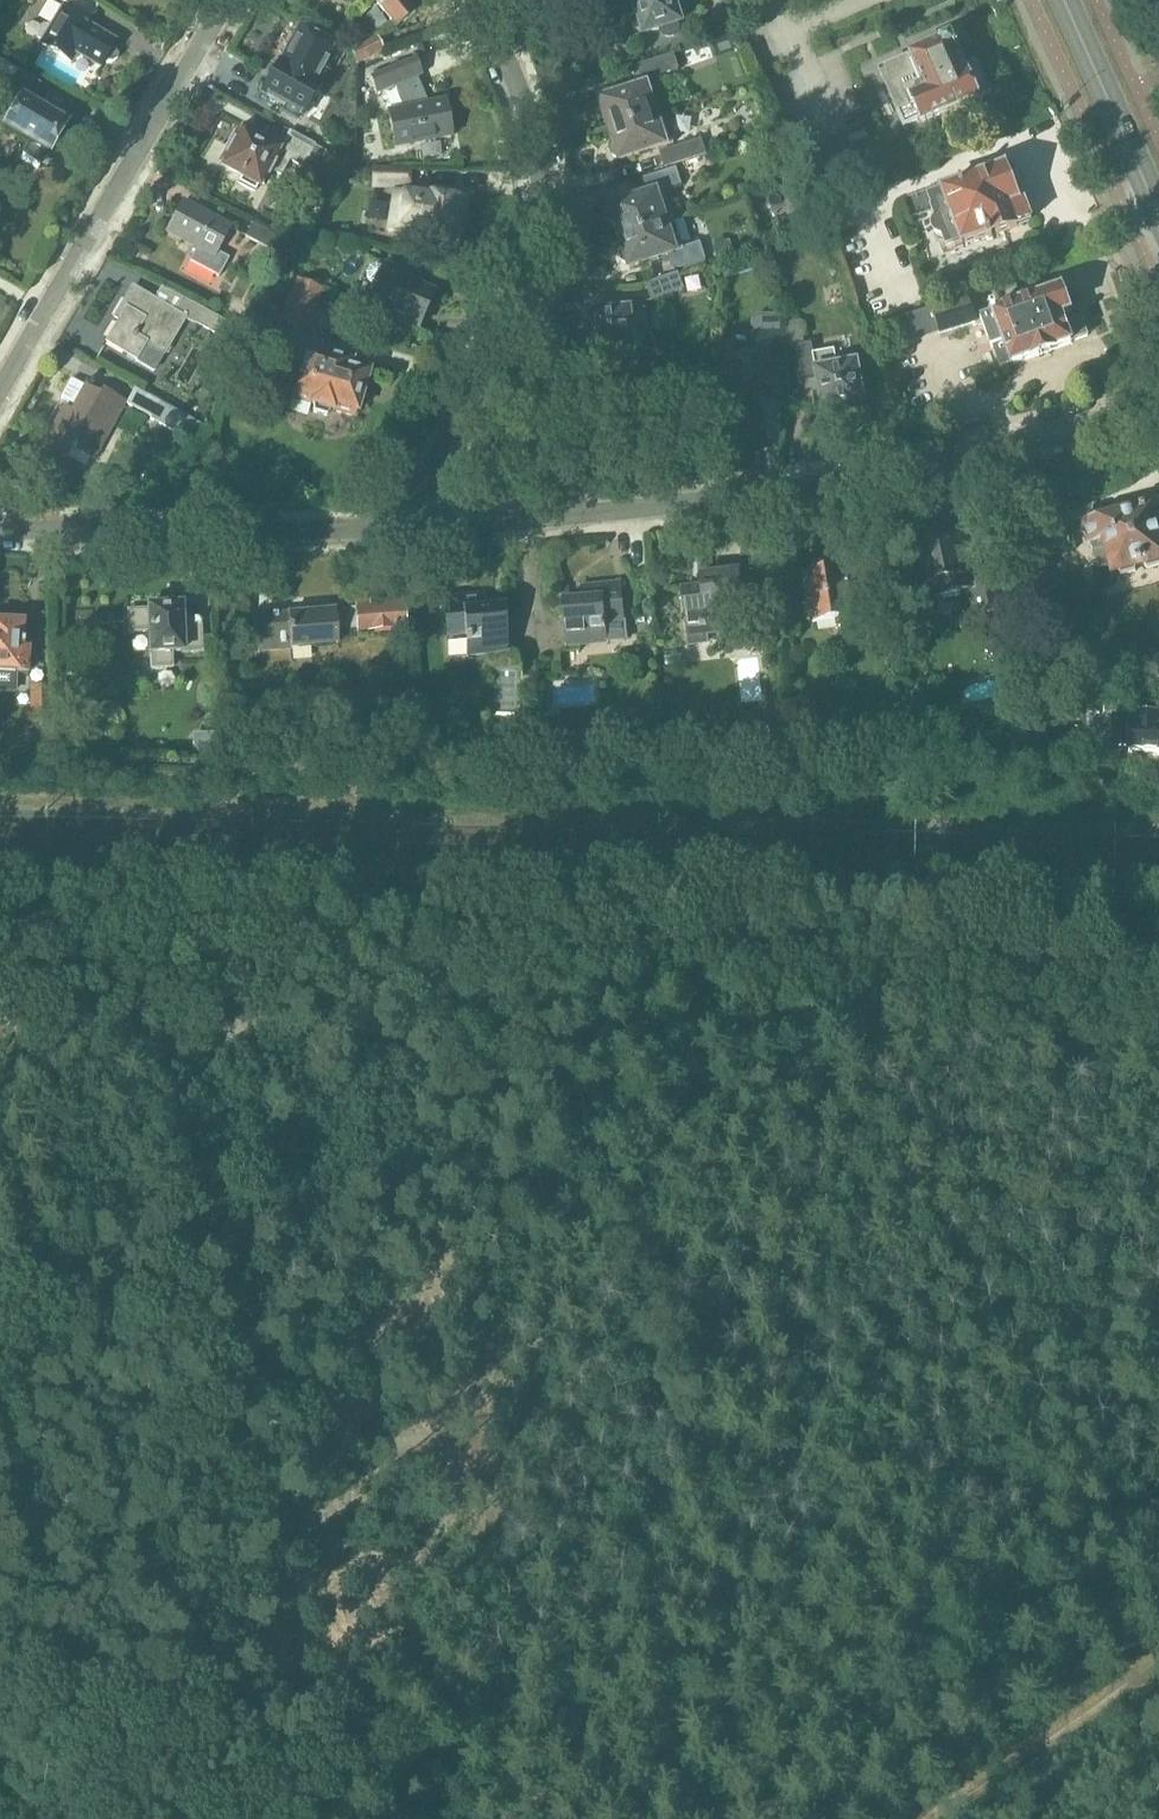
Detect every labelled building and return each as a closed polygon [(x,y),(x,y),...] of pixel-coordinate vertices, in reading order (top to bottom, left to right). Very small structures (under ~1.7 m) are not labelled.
[(397,27),(416,12),(406,0),(376,0),(397,27)] [(621,4),(624,3),(629,17),(639,13),(646,32),(662,27),(663,31),(666,34),(671,34),(675,33),(678,30),(679,25),(678,21),(682,20),(676,0),(620,0),(621,4)] [(116,40),(107,35),(93,28),(95,25),(63,5),(50,26),(46,25),(42,26),(39,28),(37,31),(37,36),(39,39),(41,41),(39,45),(72,64),(77,55),(100,68),(105,58),(109,61),(113,61),(116,59),(118,55),(118,52),(116,48),(113,46),(116,40)] [(338,65),(347,48),(299,22),(297,25),(302,28),(281,66),(276,64),(261,91),(287,105),(283,111),(298,119),(301,113),(305,115),(322,84),(317,81),(329,59),(338,65)] [(351,51),(358,65),(384,52),(377,39),(351,51)] [(952,39),(923,51),(911,57),(912,58),(899,63),(879,72),(899,116),(901,115),(905,125),(908,124),(910,128),(923,122),(924,123),(979,98),(978,97),(992,91),(982,69),(983,68),(978,58),(964,65),(952,39)] [(639,81),(679,67),(675,53),(634,66),(639,81)] [(395,148),(452,137),(444,99),(427,103),(417,77),(423,75),(416,59),(370,78),(377,94),(395,86),(404,107),(388,110),(395,148)] [(49,154),(67,123),(59,118),(62,112),(45,102),(41,108),(30,101),(40,83),(18,70),(5,92),(20,101),(4,128),(29,143),(23,154),(41,164),(47,153),(49,154)] [(611,129),(665,111),(655,80),(601,98),(602,102),(600,103),(598,107),(601,115),(605,117),(607,116),(611,129)] [(665,111),(611,129),(615,141),(613,142),(611,146),(613,154),(617,156),(620,155),(621,159),(675,142),(665,111)] [(279,151),(240,130),(222,163),(243,174),(239,181),(255,190),(259,182),(261,184),(270,167),(281,173),(289,158),(306,167),(314,147),(315,148),(317,144),(296,133),(290,130),(279,151)] [(667,166),(707,153),(702,138),(662,151),(667,166)] [(621,236),(675,218),(665,188),(682,182),(677,167),(645,178),(650,192),(611,205),(612,209),(610,210),(608,214),(610,222),(614,224),(617,223),(621,236)] [(1019,226),(1034,220),(1025,199),(1020,201),(1007,167),(931,197),(936,208),(934,208),(938,219),(935,226),(939,234),(945,237),(949,248),(963,243),(965,247),(990,238),(991,239),(995,238),(994,236),(1020,226),(1019,226)] [(408,186),(408,170),(385,170),(384,170),(373,170),(372,184),(384,185),(408,186)] [(461,233),(461,232),(465,197),(440,194),(440,196),(416,193),(416,196),(408,195),(406,206),(395,205),(393,226),(404,227),(403,233),(435,237),(435,238),(453,240),(454,240),(456,239),(457,238),(459,237),(460,235),(461,233)] [(218,250),(231,225),(183,201),(168,231),(198,246),(191,260),(220,276),(230,257),(218,250)] [(272,218),(266,231),(279,238),(286,226),(272,218)] [(675,218),(621,236),(625,248),(623,249),(620,253),(623,261),(627,263),(630,262),(631,266),(670,253),(675,268),(707,258),(701,242),(685,247),(675,218)] [(266,231),(252,224),(245,237),(273,252),(279,238),(266,231)] [(418,328),(434,291),(405,278),(406,276),(383,266),(382,267),(375,264),(369,267),(366,274),(368,280),(375,283),(366,305),(418,328)] [(654,299),(685,288),(679,272),(648,284),(654,299)] [(313,313),(322,288),(298,279),(289,305),(294,307),(288,322),(311,330),(317,315),(313,313)] [(195,323),(195,322),(238,347),(243,332),(162,285),(152,302),(130,290),(115,317),(119,319),(107,340),(137,357),(148,339),(167,349),(185,318),(195,323)] [(1073,342),(1089,336),(1079,310),(1071,313),(1062,289),(998,313),(997,310),(993,312),(995,315),(983,319),(994,349),(995,348),(1003,368),(1013,365),(1013,366),(1074,343),(1073,342)] [(969,295),(931,307),(940,334),(940,335),(978,322),(969,295)] [(634,330),(649,328),(647,307),(590,311),(594,353),(636,350),(634,330)] [(786,331),(781,331),(781,318),(759,318),(755,322),(755,331),(755,347),(729,347),(730,389),(771,388),(771,363),(787,363),(786,331)] [(803,322),(788,323),(789,348),(797,348),(797,346),(804,344),(803,322)] [(356,414),(371,364),(322,350),(324,343),(308,339),(292,395),(314,402),(315,409),(328,413),(333,407),(356,414)] [(804,344),(797,346),(797,348),(803,378),(819,375),(822,392),(816,393),(818,405),(824,404),(825,410),(866,402),(859,361),(839,365),(836,350),(815,354),(813,342),(804,344)] [(101,393),(86,385),(73,378),(63,397),(75,404),(70,413),(63,409),(43,445),(65,458),(72,445),(95,458),(127,402),(104,389),(101,393)] [(160,402),(150,420),(192,442),(202,424),(160,402)] [(1084,524),(1097,570),(1111,566),(1115,577),(1158,565),(1158,504),(1084,524)] [(924,541),(912,543),(916,560),(922,585),(936,581),(940,596),(970,589),(976,617),(983,615),(1007,610),(998,566),(973,571),(971,562),(964,532),(924,541)] [(853,616),(869,613),(864,579),(860,580),(858,566),(807,573),(814,622),(853,616)] [(727,612),(746,610),(741,570),(701,575),(703,588),(684,590),(689,630),(709,627),(709,635),(730,632),(727,612)] [(607,624),(626,622),(622,582),(582,586),(584,599),(565,601),(569,640),(609,637),(607,624)] [(444,598),(447,638),(448,657),(467,656),(467,649),(507,646),(504,606),(485,608),(484,595),(444,598)] [(359,629),(406,625),(404,604),(370,607),(370,603),(357,604),(358,609),(336,611),(336,610),(256,617),(259,651),(339,644),(337,629),(359,627),(359,629)] [(772,606),(774,623),(793,620),(791,604),(772,606)] [(148,607),(148,611),(128,612),(129,633),(149,632),(150,654),(151,670),(172,669),(172,653),(184,652),(199,651),(198,623),(182,624),(181,606),(148,607)] [(15,693),(16,673),(28,673),(30,648),(25,648),(25,642),(23,642),(24,622),(0,621),(0,692),(15,693)] [(427,633),(426,626),(416,627),(416,634),(427,633)] [(51,688),(30,687),(30,725),(50,725),(51,688)] [(1021,702),(1004,702),(1004,715),(1021,715),(1021,702)] [(1115,714),(1115,746),(1131,746),(1131,751),(1158,751),(1158,714),(1115,714)] [(193,738),(193,752),(218,751),(217,737),(193,738)]
